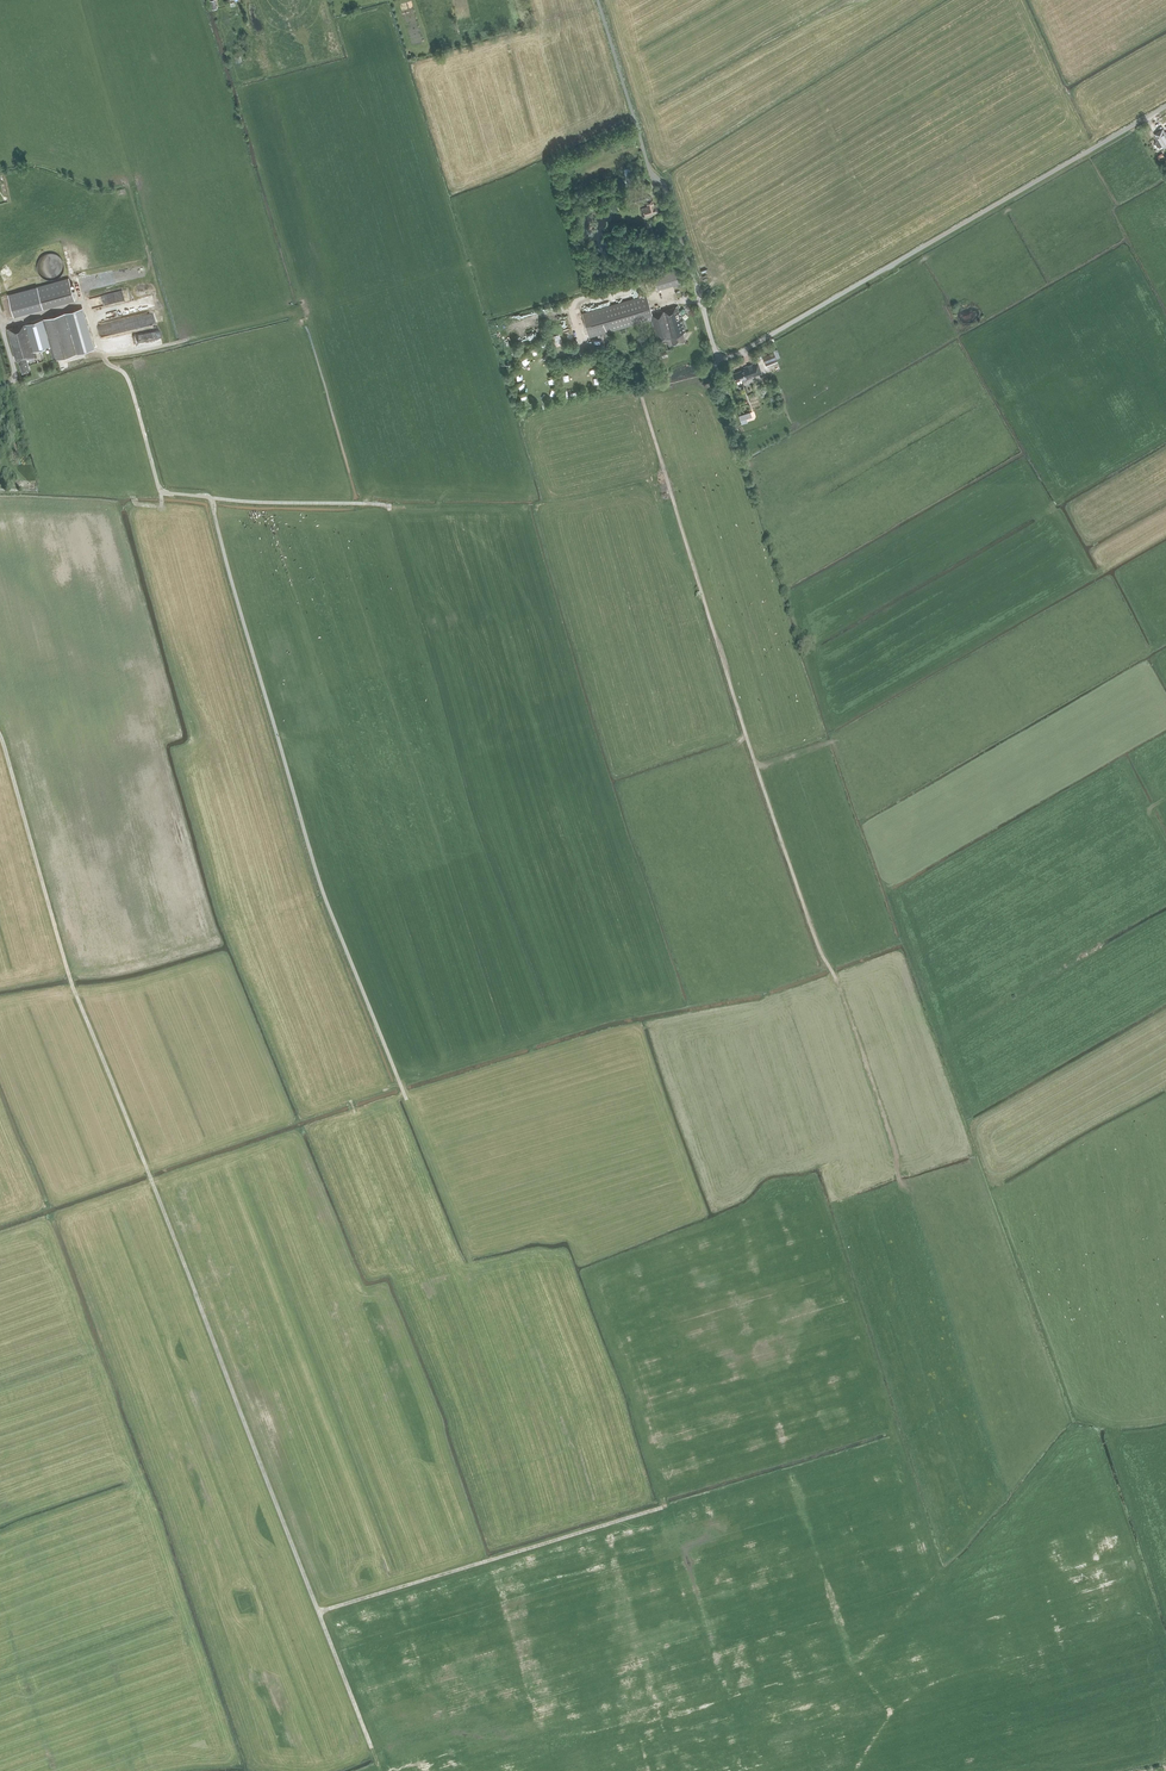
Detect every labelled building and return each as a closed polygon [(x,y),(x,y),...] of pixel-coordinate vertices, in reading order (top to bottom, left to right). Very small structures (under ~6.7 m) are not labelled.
[(1163,146),(1163,147),(1165,145),(1165,138),(1165,137),(1165,135),(1163,129),(1154,134),(1157,138),(1155,138),(1157,141),(1154,142),(1157,147),(1160,148),(1163,146)] [(652,214),(658,213),(655,205),(654,205),(652,200),(651,200),(650,197),(647,195),(644,196),(643,190),(630,194),(633,202),(647,198),(648,201),(646,202),(647,207),(641,209),(644,218),(652,216),(652,214)] [(680,283),(676,268),(653,275),(657,290),(680,283)] [(69,278),(8,295),(13,314),(74,297),(69,278)] [(99,306),(126,301),(124,290),(97,295),(99,306)] [(677,306),(662,311),(661,310),(652,312),(647,295),(582,313),(589,337),(647,321),(651,320),(657,342),(667,339),(669,346),(672,345),(685,341),(683,333),(685,333),(677,306)] [(83,308),(66,313),(43,319),(54,360),(94,349),(83,308)] [(50,346),(42,319),(26,324),(34,351),(50,346)] [(35,356),(34,351),(26,324),(7,329),(15,360),(17,360),(17,362),(19,361),(21,372),(29,370),(26,359),(35,356)] [(127,347),(162,342),(160,331),(126,336),(127,347)] [(555,335),(558,343),(563,342),(560,333),(555,335)] [(776,359),(774,352),(762,357),(765,363),(776,359)] [(742,382),(741,380),(745,378),(745,380),(761,374),(757,362),(744,367),(745,369),(733,373),(736,382),(737,381),(738,384),(739,384),(742,383),(742,382)]
